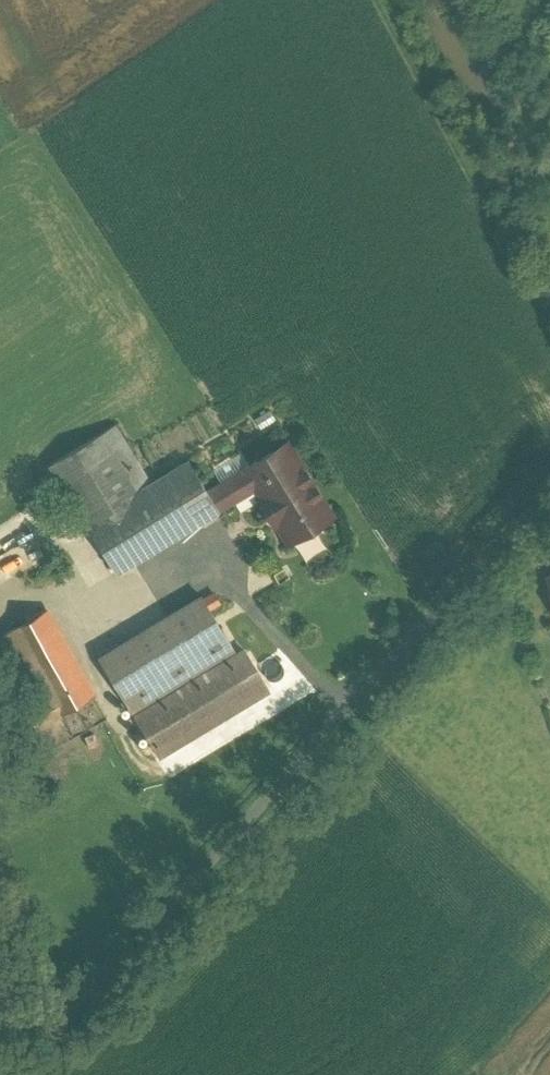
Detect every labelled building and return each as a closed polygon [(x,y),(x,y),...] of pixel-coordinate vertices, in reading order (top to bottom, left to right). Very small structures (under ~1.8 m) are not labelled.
[(114,425),(50,464),(116,572),(219,510),(218,508),(254,486),(245,470),(207,492),(189,461),(150,484),(114,425)] [(277,523),(288,541),(331,516),(288,442),(244,468),(245,470),(254,486),(260,495),(258,497),(274,525),(277,523)] [(202,596),(101,659),(134,714),(237,652),(202,596)] [(93,694),(46,608),(3,633),(40,703),(18,716),(28,733),(93,694)] [(247,652),(136,718),(160,757),(270,691),(247,652)]
